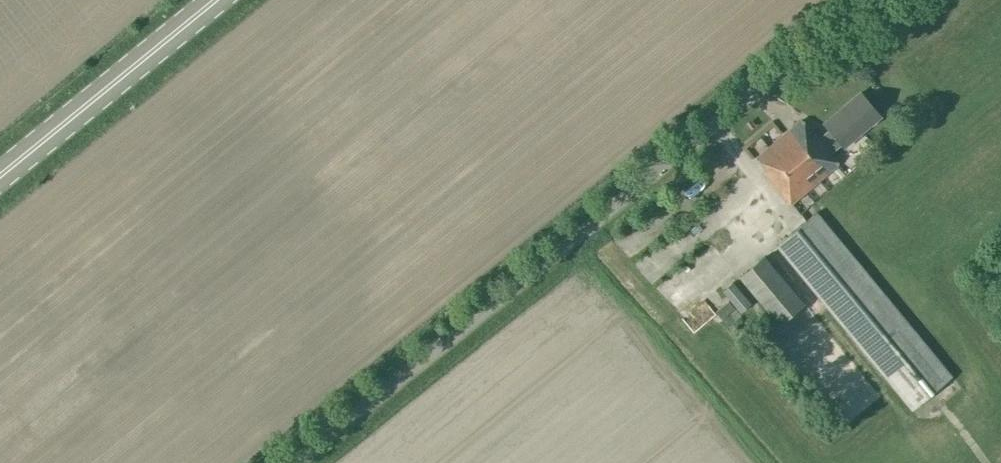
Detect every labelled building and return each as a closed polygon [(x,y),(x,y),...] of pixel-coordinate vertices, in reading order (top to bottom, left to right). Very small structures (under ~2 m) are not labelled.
[(764,172),(790,203),(802,193),(838,163),(830,153),(841,144),(843,146),(881,115),(861,92),(823,123),(829,129),(817,138),(802,119),(756,157),(767,170),(764,172)] [(805,221),(776,245),(912,409),(952,376),(816,212),(805,221)] [(764,255),(739,276),(778,323),(803,303),(764,255)] [(752,304),(733,282),(722,291),(741,313),(752,304)] [(728,301),(715,311),(721,319),(734,308),(728,301)]
